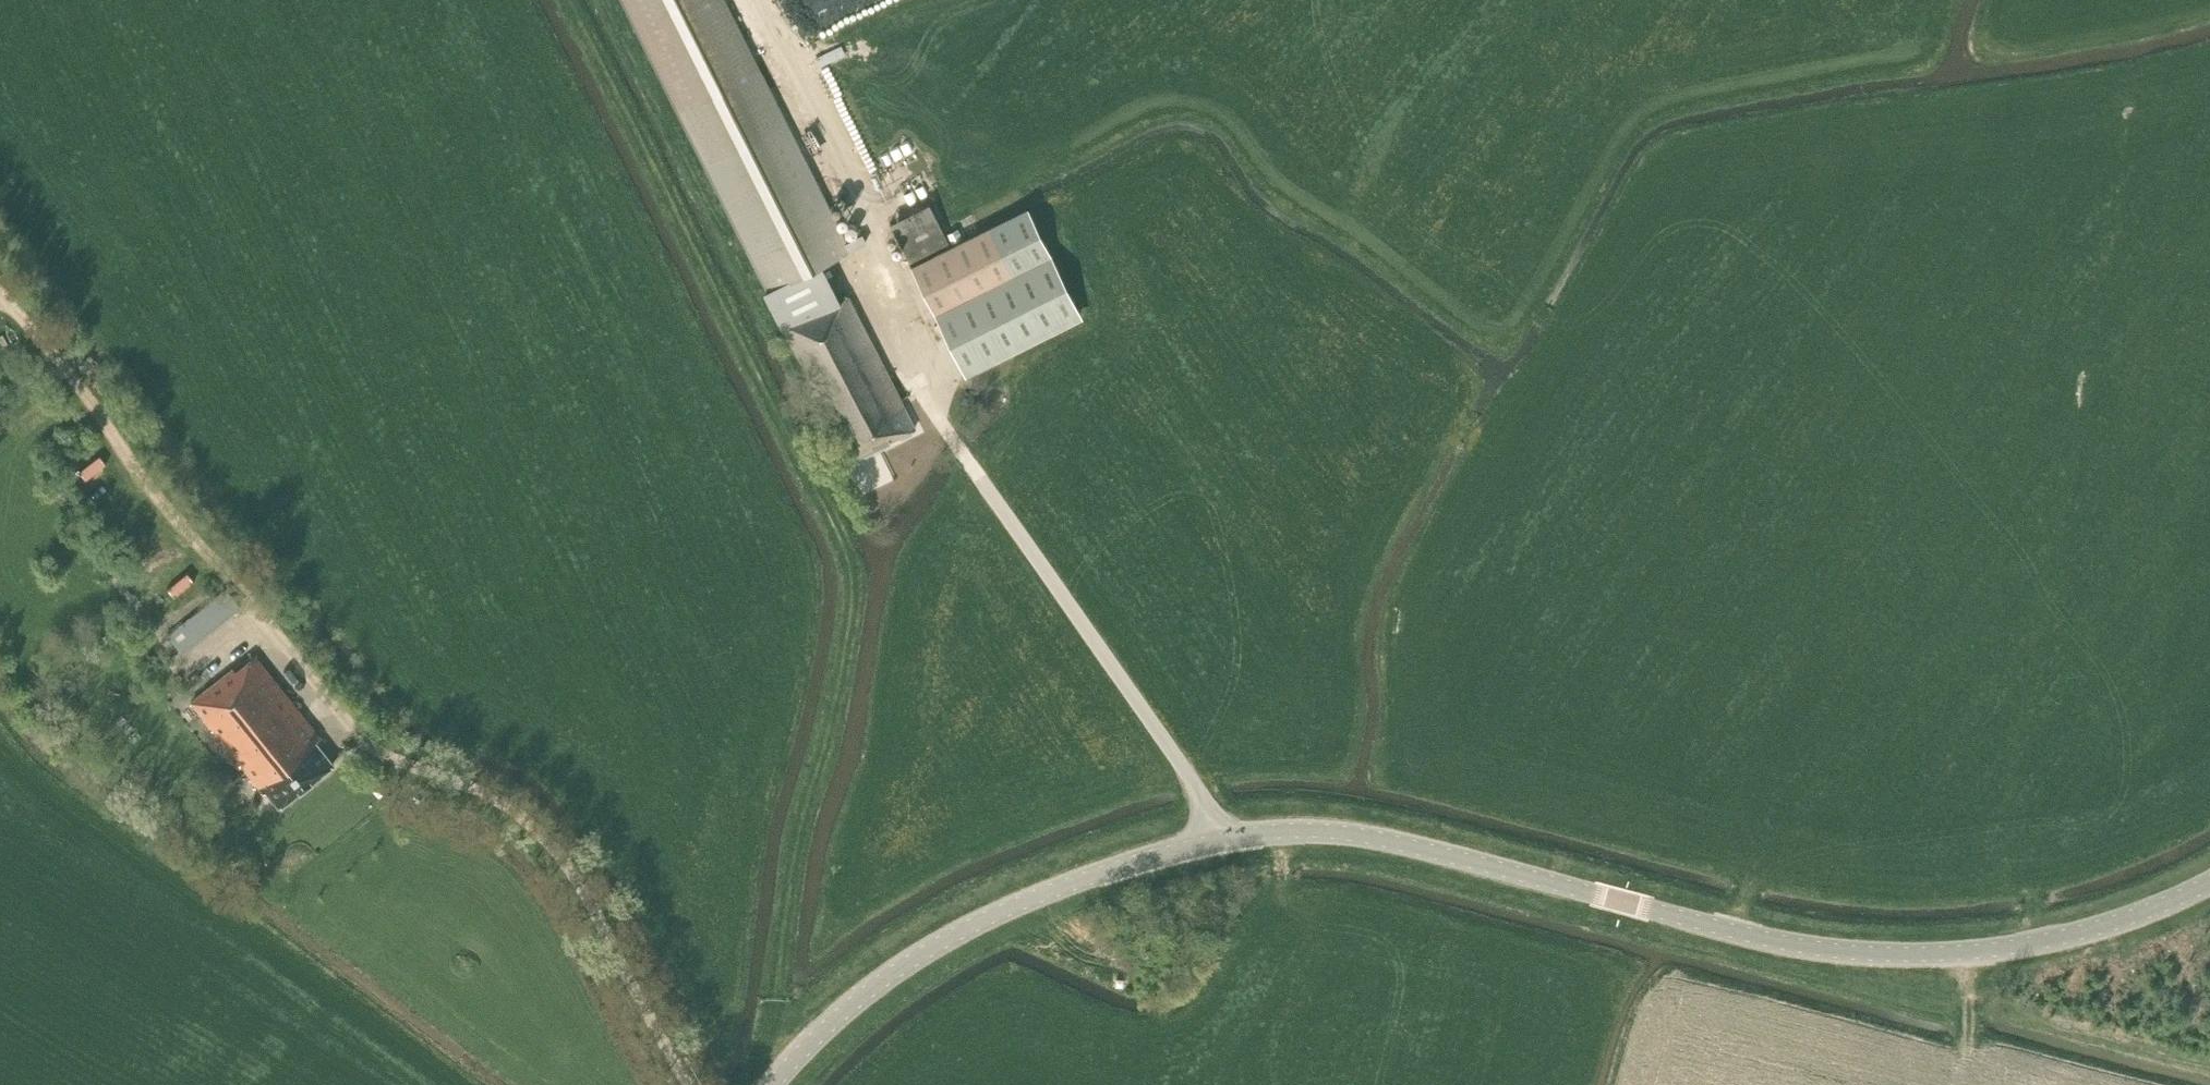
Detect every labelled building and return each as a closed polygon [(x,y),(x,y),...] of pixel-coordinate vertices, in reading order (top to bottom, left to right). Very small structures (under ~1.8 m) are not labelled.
[(812,312),(795,279),(851,250),(724,0),(622,0),(767,290),(765,291),(783,327),(851,460),(914,429),(848,295),(812,312)] [(890,223),(909,262),(949,243),(929,203),(890,223)] [(1028,209),(911,266),(962,372),(1080,315),(1028,209)] [(169,634),(182,651),(240,605),(226,588),(169,634)] [(191,701),(264,792),(267,789),(280,806),(333,763),(316,741),(320,737),(255,655),(235,670),(233,667),(191,701)]
